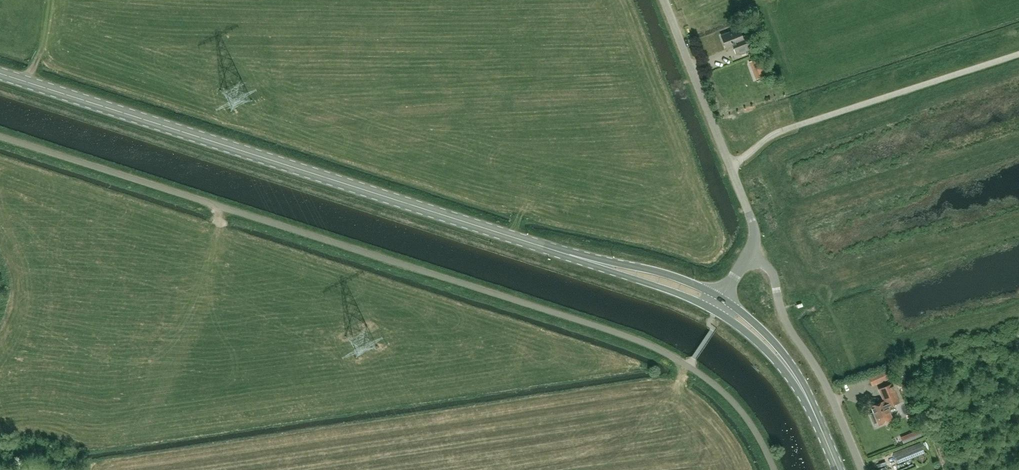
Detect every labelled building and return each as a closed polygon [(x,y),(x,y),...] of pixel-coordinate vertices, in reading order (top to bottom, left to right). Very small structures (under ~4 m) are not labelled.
[(742,37),(739,29),(721,36),(726,49),(734,46),(737,54),(751,48),(746,35),(742,37)] [(757,80),(766,76),(759,58),(749,62),(757,80)] [(876,384),(889,378),(886,370),(873,375),(876,384)] [(879,425),(892,420),(887,408),(900,403),(892,384),(879,389),(884,401),(871,407),(873,412),(870,414),(875,424),(878,422),(879,425)] [(919,430),(901,437),(904,443),(921,435),(919,430)] [(909,454),(923,449),(921,442),(907,448),(909,454)] [(897,461),(899,466),(908,463),(906,458),(897,461)]
